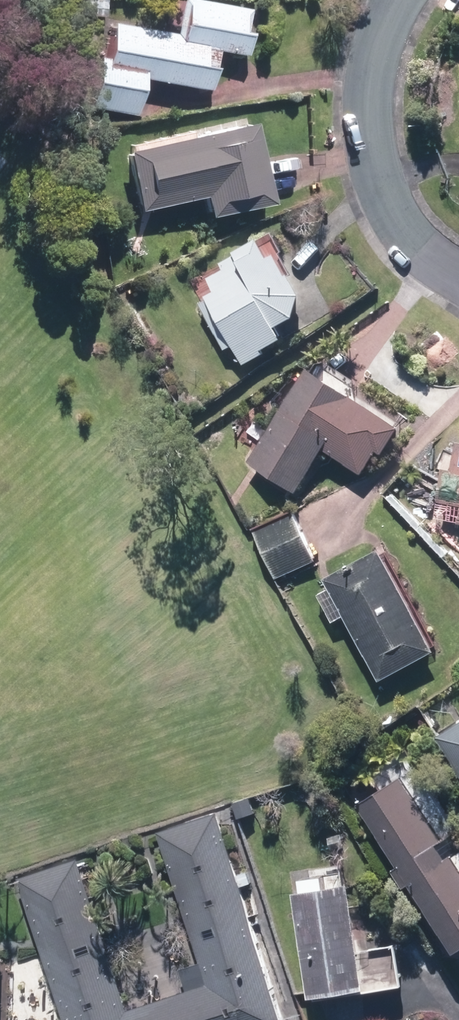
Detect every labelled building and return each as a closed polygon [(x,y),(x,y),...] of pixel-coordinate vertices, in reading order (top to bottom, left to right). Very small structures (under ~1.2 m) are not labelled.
[(188,31),(118,18),(110,59),(101,57),(93,106),(136,113),(142,73),(211,86),(219,49),(246,51),(249,1),(229,0),(173,0),(172,16),(188,17),(188,31)] [(245,117),(127,144),(140,204),(203,190),(208,208),(262,196),(245,117)] [(308,296),(277,229),(241,245),(255,274),(247,278),(244,270),(239,273),(238,259),(229,262),(228,273),(214,281),(220,292),(212,296),(225,322),(227,320),(249,356),(283,336),(275,323),(306,307),(302,299),(308,296)] [(411,423),(323,362),(257,458),(302,489),(332,446),(369,472),(388,444),(393,448),(411,423)] [(456,463),(449,500),(458,502),(458,463),(456,463)] [(292,512),(254,529),(276,579),(314,562),(292,512)] [(321,577),(326,587),(314,593),(329,622),(342,615),(378,682),(431,654),(376,549),(321,577)] [(450,731),(458,745),(458,724),(450,731)] [(440,841),(398,777),(354,807),(394,867),(386,873),(398,890),(408,883),(454,952),(458,949),(458,864),(457,865),(450,854),(445,857),(436,844),(440,841)] [(295,1018),(223,810),(160,831),(205,961),(187,967),(194,986),(135,1006),(83,856),(23,877),(72,1019),(290,1019),(295,1018)] [(344,885),(289,895),(308,998),(363,988),(344,885)] [(8,950),(0,950),(0,1019),(5,1019),(8,950)]
